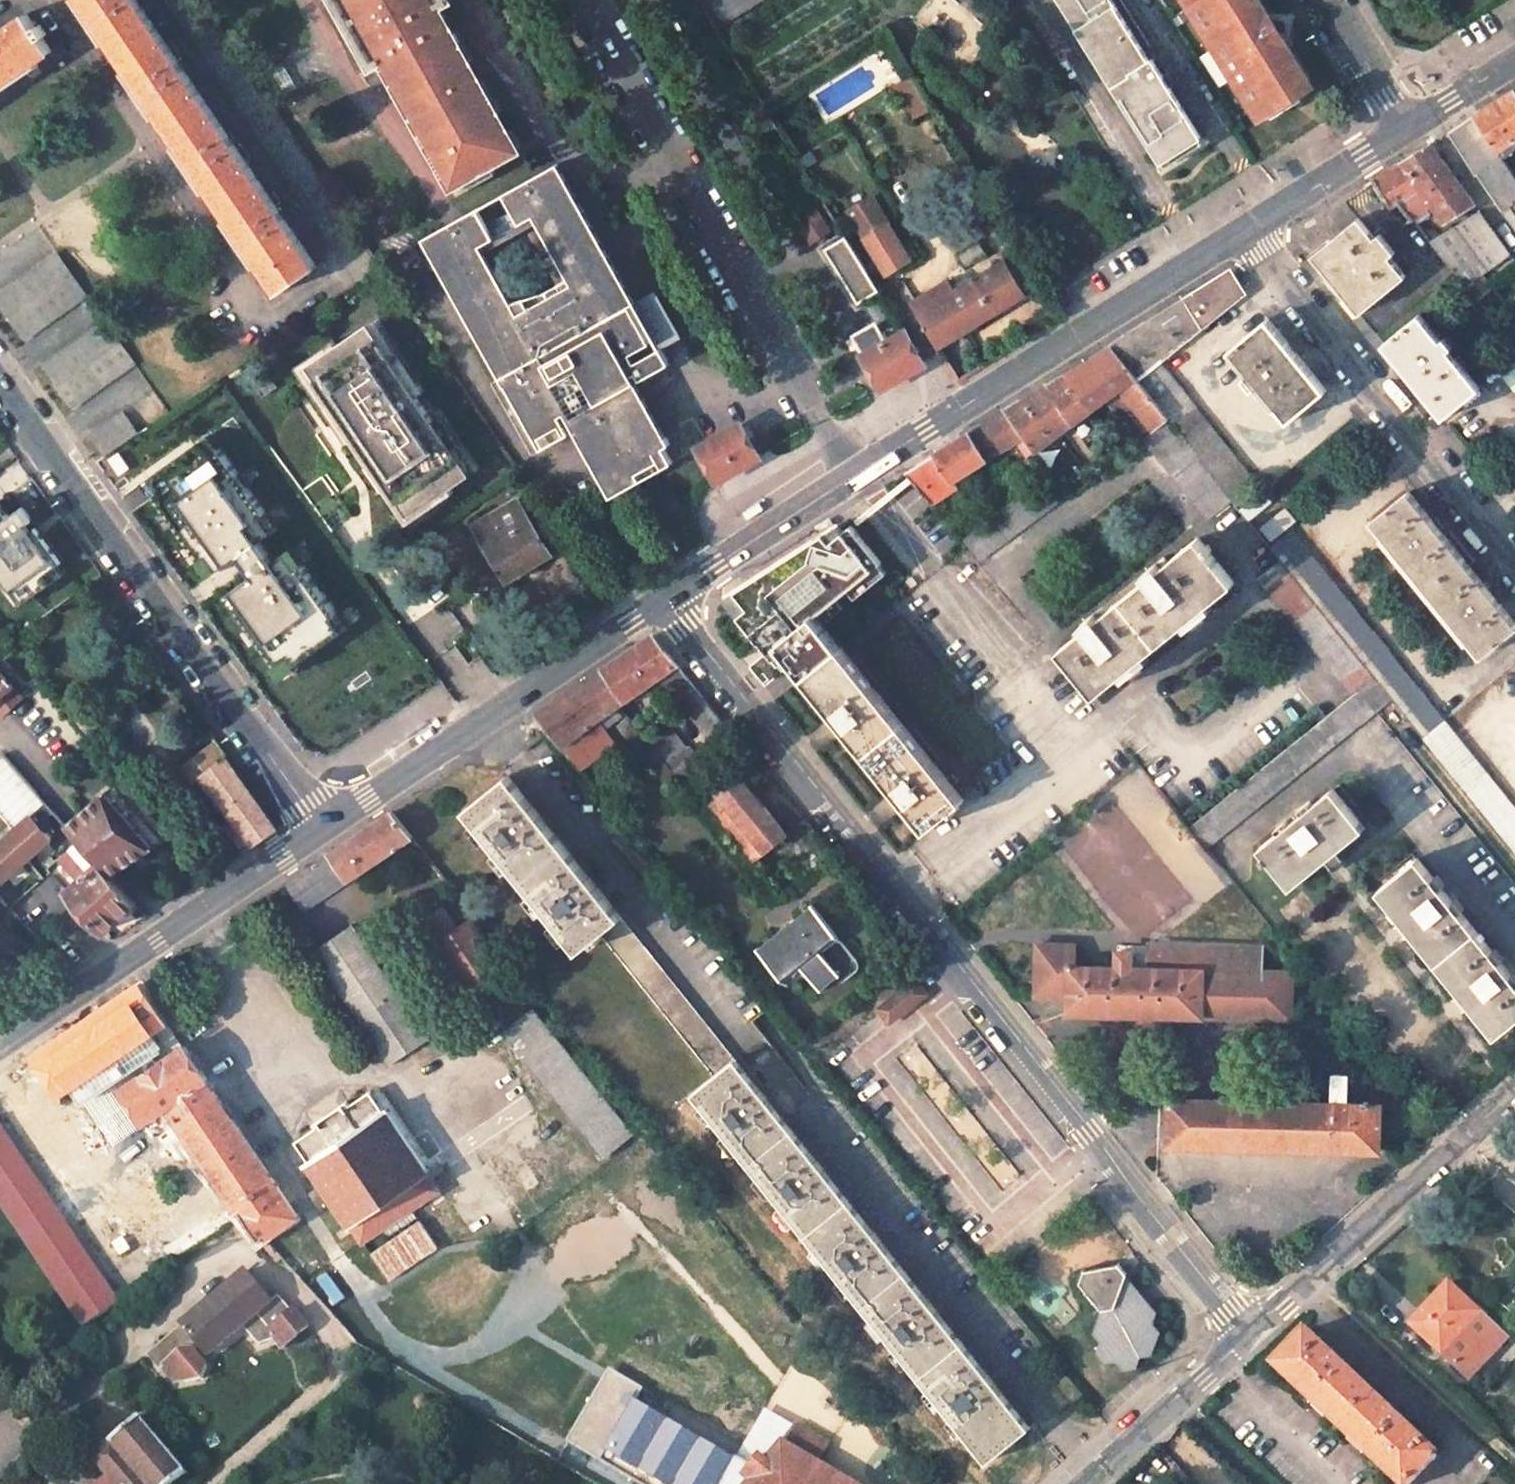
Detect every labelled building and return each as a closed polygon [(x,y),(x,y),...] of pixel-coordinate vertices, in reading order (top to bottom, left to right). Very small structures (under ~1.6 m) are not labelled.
[(123,59),(279,291),(316,267),(136,0),(82,0),(123,59)] [(372,65),(383,59),(453,185),(516,150),(433,0),(336,0),(372,65)] [(1162,161),(1201,137),(1152,59),(1149,60),(1112,0),(1061,0),(1162,161)] [(1263,97),(1304,72),(1258,0),(1202,0),(1263,97)] [(0,32),(0,85),(51,51),(42,38),(47,35),(40,24),(35,27),(27,14),(0,32)] [(918,81),(914,74),(896,84),(900,92),(918,81)] [(918,81),(900,92),(917,118),(934,107),(918,81)] [(1475,117),(1505,161),(1514,154),(1514,92),(1475,117)] [(1502,210),(1508,206),(1511,209),(1513,207),(1514,206),(1514,176),(1505,161),(1475,117),(1449,133),(1476,175),(1477,174),(1502,210)] [(1431,144),(1375,181),(1393,207),(1401,202),(1415,218),(1432,205),(1446,223),(1476,205),(1431,144)] [(558,164),(423,239),(541,451),(575,432),(611,498),(673,464),(664,448),(670,445),(632,377),(637,374),(641,381),(670,364),(558,164)] [(864,185),(843,198),(867,239),(889,225),(864,185)] [(1502,210),(1514,228),(1514,210),(1513,207),(1511,209),(1508,206),(1502,210)] [(818,210),(799,222),(812,242),(831,230),(818,210)] [(1430,241),(1453,272),(1476,301),(1492,288),(1488,282),(1482,275),(1511,254),(1480,211),(1430,241)] [(1311,257),(1340,293),(1358,315),(1404,278),(1390,258),(1394,255),(1378,236),(1374,239),(1358,220),(1311,257)] [(910,259),(889,225),(867,239),(888,273),(910,259)] [(848,241),(825,249),(858,304),(881,296),(848,241)] [(0,293),(0,305),(25,339),(87,295),(58,253),(0,293)] [(976,277),(996,312),(1027,294),(1006,259),(976,277)] [(1229,503),(1233,508),(1255,490),(1150,353),(1242,296),(1228,274),(1213,283),(1174,308),(1130,336),(1111,347),(1167,420),(1201,463),(1197,465),(1229,503)] [(969,329),(976,324),(996,312),(976,277),(957,289),(950,293),(969,329)] [(951,278),(929,292),(935,302),(918,312),(938,347),(969,329),(950,293),(957,289),(951,278)] [(1453,348),(1445,338),(1441,341),(1420,316),(1384,345),(1444,418),(1480,389),(1449,352),(1453,348)] [(105,321),(43,366),(72,408),(135,363),(105,321)] [(1288,422),(1326,392),(1268,321),(1229,352),(1249,374),(1243,380),(1254,391),(1259,387),(1288,422)] [(370,322),(311,362),(413,514),(472,474),(370,322)] [(854,336),(883,386),(923,363),(903,332),(881,340),(872,327),(854,336)] [(1065,375),(1090,413),(1119,393),(1152,432),(1167,420),(1111,347),(1083,364),(1065,375)] [(1503,378),(1514,392),(1514,368),(1503,378)] [(1033,454),(1059,436),(1073,426),(1090,413),(1065,375),(1042,389),(1006,412),(1023,440),(1033,454)] [(123,412),(90,435),(106,456),(118,448),(139,433),(123,412)] [(956,490),(952,484),(1023,440),(1006,412),(947,450),(905,477),(929,507),(956,490)] [(741,426),(701,448),(705,456),(694,461),(703,478),(714,472),(718,478),(757,455),(741,426)] [(121,449),(112,456),(123,472),(133,465),(121,449)] [(758,456),(757,455),(718,478),(718,479),(758,456)] [(231,468),(186,499),(231,564),(276,533),(231,468)] [(1374,522),(1483,653),(1514,627),(1514,620),(1408,493),(1374,522)] [(1268,508),(1258,495),(1236,512),(1247,525),(1268,508)] [(514,501),(470,528),(507,580),(551,553),(537,529),(520,501),(514,501)] [(61,561),(43,536),(38,539),(27,524),(32,520),(21,506),(8,515),(0,504),(0,572),(21,603),(50,582),(44,574),(61,561)] [(1259,527),(1268,539),(1292,521),(1282,509),(1259,527)] [(549,521),(537,529),(551,553),(563,545),(549,521)] [(1421,738),(1445,718),(1289,529),(1266,549),(1279,564),(1362,666),(1421,738)] [(833,545),(827,536),(738,593),(752,610),(742,618),(763,645),(773,637),(808,680),(845,651),(819,619),(886,566),(857,530),(833,545)] [(266,540),(242,556),(257,578),(234,594),(280,662),(295,651),(301,661),(349,628),(297,552),(281,563),(266,540)] [(1064,651),(1098,694),(1231,588),(1195,543),(1174,562),(1170,558),(1149,574),(1153,578),(1110,614),(1107,609),(1086,626),(1089,631),(1064,651)] [(1257,582),(1340,683),(1362,666),(1279,564),(1257,582)] [(14,608),(21,603),(0,572),(0,589),(14,608)] [(656,681),(666,694),(675,698),(679,695),(710,737),(724,726),(692,685),(657,636),(644,645),(609,667),(599,674),(623,704),(656,681)] [(845,651),(808,680),(837,716),(832,720),(844,736),(850,732),(896,790),(890,795),(903,810),(908,805),(929,832),(956,810),(958,814),(963,809),(961,806),(966,802),(845,651)] [(4,718),(25,699),(0,671),(0,713),(4,718)] [(599,674),(537,715),(571,757),(581,769),(615,746),(600,720),(603,717),(610,726),(625,716),(618,707),(623,704),(599,674)] [(1210,850),(1377,715),(1359,694),(1192,827),(1210,850)] [(671,764),(649,736),(633,717),(622,726),(660,774),(671,764)] [(1514,853),(1514,803),(1445,718),(1421,738),(1514,853)] [(671,764),(691,789),(712,771),(693,747),(690,750),(667,721),(649,736),(671,764)] [(217,742),(181,768),(192,783),(201,777),(229,757),(217,742)] [(229,757),(201,777),(234,819),(225,826),(244,851),(278,828),(229,757)] [(691,789),(692,790),(713,773),(712,771),(691,789)] [(510,773),(466,809),(585,953),(605,938),(629,918),(532,799),(510,773)] [(706,808),(750,863),(766,850),(784,836),(737,777),(719,791),(722,795),(706,808)] [(111,876),(170,834),(121,778),(67,826),(80,841),(99,863),(111,876)] [(1261,851),(1266,858),(1263,861),(1267,866),(1271,863),(1294,890),(1368,831),(1335,790),(1261,851)] [(391,813),(285,884),(303,912),(412,839),(391,813)] [(53,845),(31,816),(0,843),(0,887),(2,889),(53,845)] [(80,841),(62,857),(81,879),(99,863),(80,841)] [(1418,860),(1381,890),(1499,1035),(1514,1022),(1514,978),(1418,860)] [(81,879),(68,891),(104,931),(135,903),(111,876),(99,863),(81,879)] [(419,954),(433,976),(424,982),(433,995),(442,990),(451,1005),(505,970),(472,920),(459,928),(445,906),(424,920),(438,941),(419,954)] [(811,906),(757,949),(780,979),(798,964),(819,990),(837,976),(817,950),(835,936),(811,906)] [(716,1076),(741,1056),(629,918),(605,938),(716,1076)] [(350,928),(311,954),(386,1067),(426,1041),(350,928)] [(1071,943),(1035,942),(1035,994),(1068,995),(1067,1009),(1288,1016),(1289,969),(1148,965),(1148,944),(1117,943),(1116,964),(1071,963),(1071,943)] [(909,980),(876,1007),(888,1020),(915,998),(910,993),(916,988),(909,980)] [(505,1030),(548,1086),(605,1158),(634,1135),(534,1008),(505,1030)] [(25,1073),(63,1129),(88,1111),(70,1085),(105,1061),(85,1032),(25,1073)] [(298,1216),(205,1082),(208,1079),(185,1047),(121,1089),(144,1122),(167,1107),(233,1202),(240,1213),(260,1242),(298,1216)] [(1029,1424),(741,1056),(716,1076),(692,1093),(986,1459),(1029,1424)] [(1167,1099),(1167,1144),(1377,1148),(1378,1103),(1362,1103),(1362,1099),(1356,1100),(1356,1103),(1341,1103),(1341,1074),(1324,1075),(1323,1102),(1167,1099)] [(382,1228),(413,1207),(436,1191),(423,1173),(427,1170),(384,1108),(381,1111),(367,1091),(347,1106),(344,1101),(312,1123),(315,1128),(296,1141),(309,1158),(305,1162),(321,1185),(307,1194),(319,1211),(333,1202),(349,1225),(353,1222),(366,1240),(382,1228)] [(78,1328),(118,1302),(0,1116),(0,1205),(78,1328)] [(96,1140),(65,1169),(134,1244),(166,1215),(96,1140)] [(211,1217),(200,1201),(157,1231),(174,1257),(240,1213),(233,1202),(211,1217)] [(413,1207),(382,1228),(389,1238),(373,1249),(391,1275),(439,1243),(413,1207)] [(1173,1329),(1109,1254),(1078,1281),(1105,1313),(1087,1329),(1123,1371),(1173,1329)] [(183,1324),(199,1343),(208,1354),(242,1326),(258,1345),(275,1340),(281,1348),(306,1328),(292,1311),(287,1315),(282,1309),(285,1307),(277,1297),(269,1304),(244,1274),(183,1324)] [(1507,1339),(1448,1285),(1411,1325),(1471,1379),(1507,1339)] [(199,1343),(183,1324),(144,1355),(150,1363),(153,1361),(159,1369),(169,1382),(176,1382),(178,1384),(196,1380),(201,1363),(190,1349),(199,1343)] [(1399,1483),(1413,1483),(1440,1455),(1308,1332),(1274,1368),(1399,1483)] [(1213,1399),(1204,1408),(1210,1414),(1219,1405),(1213,1399)] [(158,1418),(151,1410),(142,1417),(149,1425),(158,1418)] [(828,1451),(842,1430),(814,1412),(778,1467),(766,1459),(765,1459),(750,1483),(878,1483),(828,1451)] [(189,1471),(149,1425),(142,1417),(97,1456),(112,1475),(101,1483),(174,1483),(189,1471)] [(736,1483),(750,1483),(765,1459),(766,1459),(756,1454),(736,1483)]
